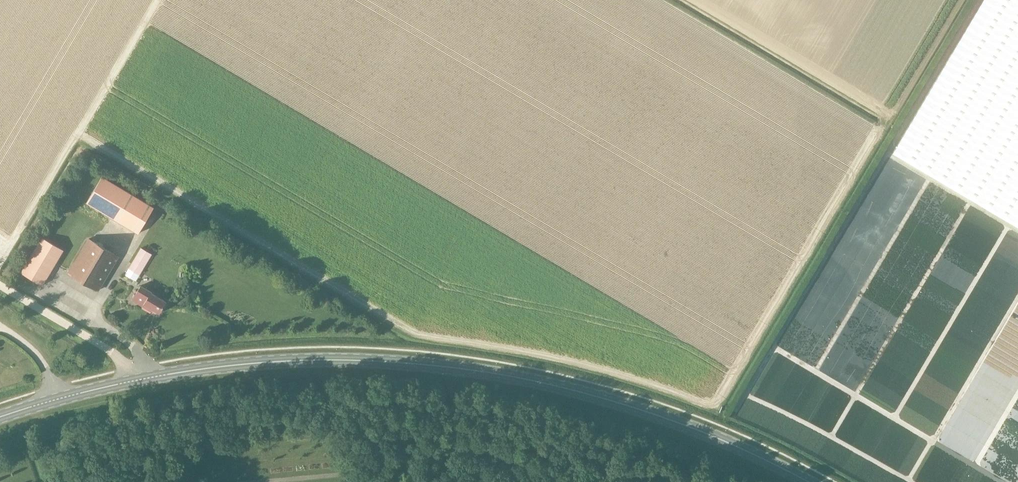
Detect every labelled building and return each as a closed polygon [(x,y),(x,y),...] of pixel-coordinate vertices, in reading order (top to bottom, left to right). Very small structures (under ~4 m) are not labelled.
[(893,153),(1017,227),(1017,0),(984,0),(893,153)] [(86,203),(138,234),(154,208),(102,176),(86,203)] [(42,285),(63,250),(41,236),(20,272),(42,285)] [(88,238),(68,272),(98,290),(118,256),(88,238)] [(140,248),(130,266),(137,270),(148,252),(140,248)] [(159,313),(166,302),(151,292),(140,285),(132,300),(149,310),(151,308),(159,313)] [(969,376),(938,440),(968,455),(971,450),(976,452),(970,444),(973,442),(969,437),(969,434),(974,423),(979,426),(979,435),(987,436),(982,433),(980,429),(988,430),(985,425),(989,422),(990,423),(990,420),(993,415),(984,411),(982,407),(980,409),(981,396),(985,397),(978,387),(980,383),(974,387),(974,383),(969,376)]
